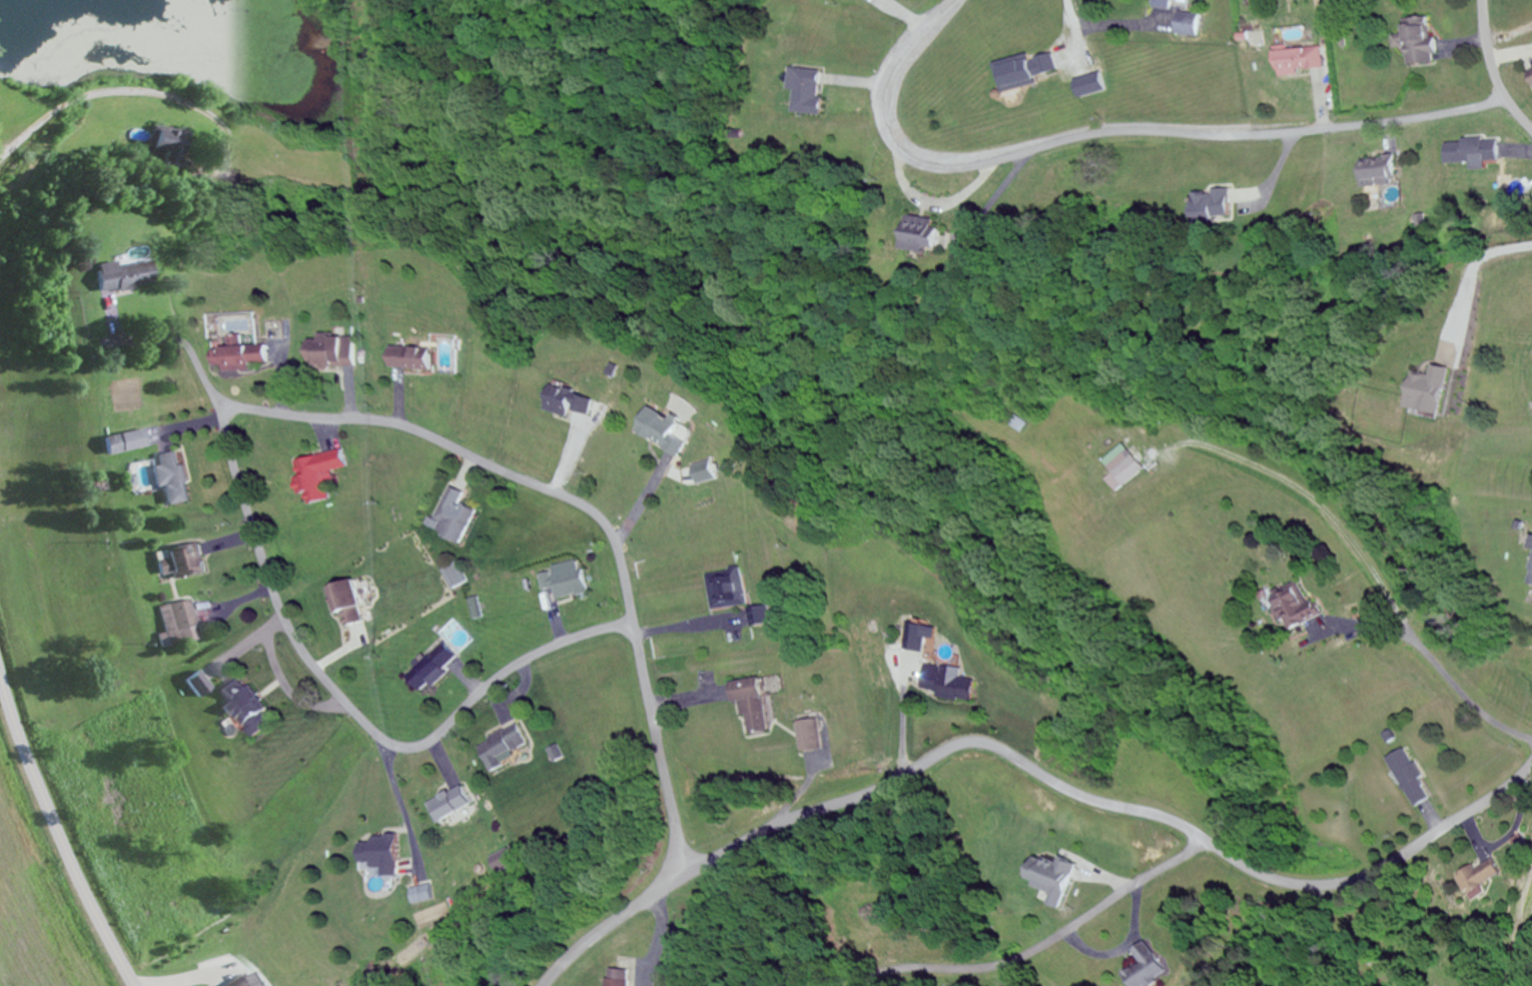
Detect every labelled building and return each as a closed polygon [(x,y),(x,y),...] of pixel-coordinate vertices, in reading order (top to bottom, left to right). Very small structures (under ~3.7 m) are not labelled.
[(1150,8),(1168,10),(1168,0),(1150,0),(1150,8)] [(1406,66),(1435,64),(1433,39),(1427,40),(1426,19),(1401,21),(1402,36),(1392,37),(1393,49),(1404,49),(1406,66)] [(1322,72),(1320,48),(1271,51),(1272,75),(1322,72)] [(998,88),(1054,74),(1049,54),(993,68),(998,88)] [(818,115),(819,70),(787,69),(787,114),(818,115)] [(1072,98),(1102,92),(1098,74),(1069,80),(1072,98)] [(1386,167),(1357,173),(1361,191),(1390,185),(1386,167)] [(1228,191),(1212,191),(1212,197),(1192,197),(1192,220),(1228,220),(1228,191)] [(897,249),(936,256),(943,224),(904,216),(897,249)] [(81,268),(88,298),(143,286),(137,263),(104,270),(103,263),(81,268)] [(305,338),(306,369),(356,369),(356,337),(305,338)] [(253,372),(252,365),(270,365),(270,348),(213,349),(213,368),(224,367),(224,373),(253,372)] [(432,372),(434,350),(386,348),(385,370),(432,372)] [(96,441),(100,458),(145,448),(141,431),(96,441)] [(330,473),(346,470),(342,451),(293,462),(300,495),(303,494),(306,505),(328,500),(326,490),(333,488),(330,473)] [(1107,482),(1115,493),(1143,472),(1128,452),(1105,469),(1112,479),(1107,482)] [(189,503),(179,453),(155,458),(157,469),(150,470),(154,491),(160,489),(164,508),(189,503)] [(473,513),(457,506),(462,496),(446,489),(427,533),(458,547),(473,513)] [(1525,538),(1524,550),(1529,551),(1523,587),(1531,588),(1531,539),(1525,538)] [(201,571),(193,544),(154,556),(162,582),(201,571)] [(553,602),(587,594),(582,571),(547,579),(553,602)] [(1281,635),(1323,617),(1315,598),(1308,601),(1300,584),(1265,600),(1281,635)] [(164,607),(172,634),(196,627),(188,600),(164,607)] [(404,679),(421,696),(446,674),(443,671),(459,656),(445,641),(404,679)] [(965,671),(926,663),(920,694),(974,705),(978,681),(964,678),(965,671)] [(207,699),(220,718),(227,714),(237,729),(264,712),(242,677),(207,699)] [(729,684),(732,704),(742,703),(747,736),(768,733),(760,680),(729,684)] [(795,723),(801,753),(822,750),(816,719),(795,723)] [(478,746),(491,774),(505,767),(501,759),(530,746),(521,726),(478,746)] [(1387,759),(1414,809),(1434,799),(1407,749),(1387,759)] [(437,824),(474,804),(456,770),(445,776),(453,791),(426,805),(437,824)] [(396,835),(353,842),(357,866),(369,864),(371,877),(402,872),(396,835)] [(1078,866),(1059,859),(1056,867),(1030,857),(1022,879),(1033,883),(1031,888),(1051,895),(1047,906),(1061,911),(1078,866)] [(1506,875),(1496,860),(1462,881),(1476,902),(1490,893),(1487,887),(1506,875)] [(1123,974),(1129,985),(1148,985),(1166,977),(1148,942),(1131,950),(1139,966),(1123,974)] [(244,977),(229,985),(250,985),(244,977)]
